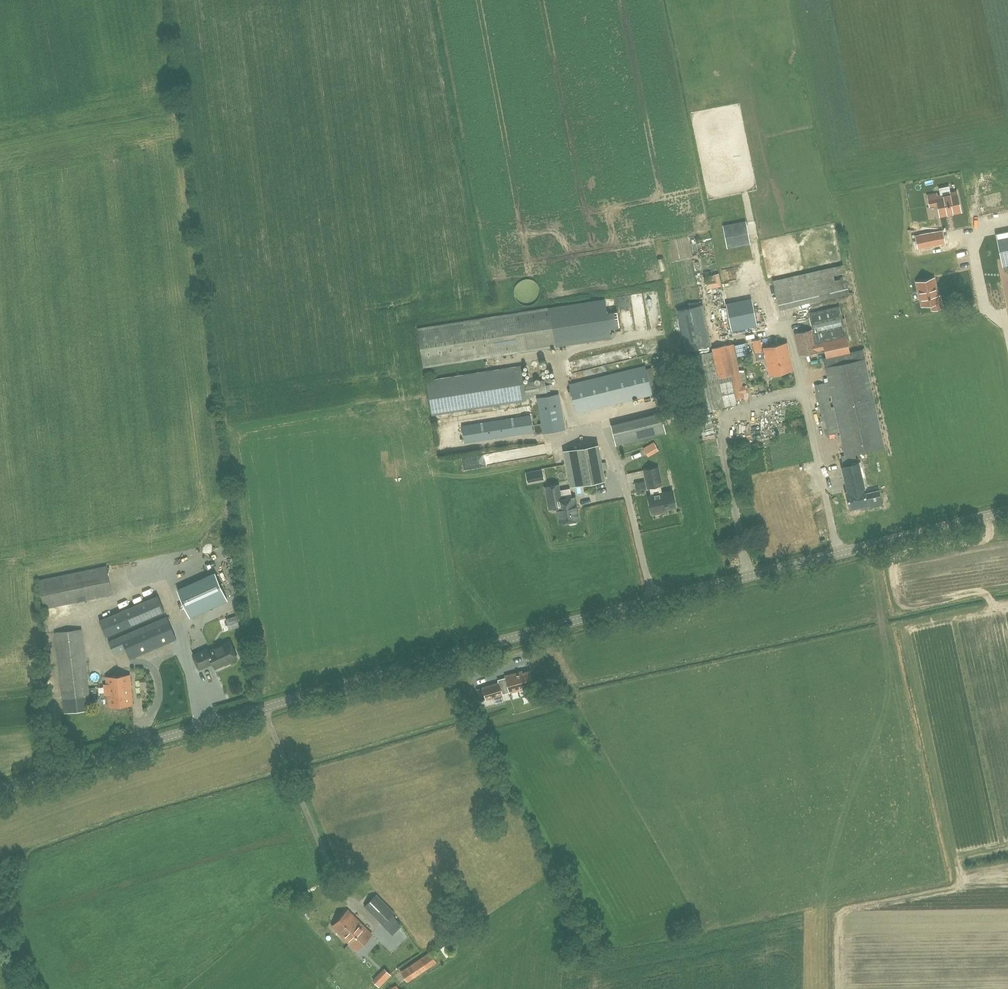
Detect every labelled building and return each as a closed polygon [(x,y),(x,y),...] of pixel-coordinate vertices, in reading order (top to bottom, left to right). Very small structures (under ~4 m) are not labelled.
[(934,194),(936,204),(944,203),(946,214),(966,210),(965,203),(964,198),(962,191),(956,192),(948,194),(943,195),(942,192),(934,194)] [(997,205),(999,215),(1007,214),(1007,203),(997,205)] [(727,247),(750,243),(746,221),(723,226),(727,247)] [(920,239),(923,251),(942,246),(950,244),(952,244),(949,232),(939,235),(920,239)] [(996,234),(1003,266),(1007,265),(1007,232),(996,234)] [(780,310),(849,294),(843,265),(773,280),(780,310)] [(931,304),(933,309),(942,307),(939,296),(938,297),(934,278),(928,280),(923,281),(917,282),(922,306),(931,304)] [(528,283),(530,296),(539,294),(536,282),(528,283)] [(749,297),(758,293),(754,283),(745,287),(749,297)] [(419,328),(425,367),(611,338),(609,328),(620,327),(617,311),(607,313),(605,299),(419,328)] [(862,301),(862,314),(874,313),(873,301),(862,301)] [(735,311),(745,308),(743,302),(734,304),(735,311)] [(862,509),(881,504),(878,490),(865,494),(858,464),(855,453),(884,447),(862,349),(849,352),(839,306),(808,313),(812,329),(794,333),(799,355),(817,351),(824,349),(826,358),(823,358),(829,382),(817,384),(828,434),(840,432),(845,455),(841,456),(843,467),(842,467),(848,492),(847,492),(846,492),(850,509),(851,508),(861,506),(862,509)] [(761,339),(753,341),(754,350),(763,348),(761,339)] [(769,375),(793,370),(787,343),(764,348),(769,375)] [(737,404),(736,399),(745,397),(733,344),(712,348),(713,351),(688,356),(700,412),(698,412),(703,437),(715,435),(709,410),(737,404)] [(599,355),(604,361),(609,357),(604,351),(599,355)] [(530,382),(523,383),(521,366),(427,381),(432,415),(526,400),(525,395),(547,392),(545,379),(530,382)] [(577,413),(652,394),(645,366),(570,385),(577,413)] [(536,398),(541,423),(534,424),(536,435),(542,433),(566,429),(560,394),(536,398)] [(616,445),(666,433),(662,420),(661,413),(611,425),(616,445)] [(465,443),(533,432),(530,415),(462,426),(465,443)] [(648,457),(659,450),(655,442),(643,449),(648,457)] [(570,487),(605,480),(598,444),(564,451),(570,487)] [(662,509),(676,506),(673,491),(662,493),(661,485),(657,467),(645,470),(648,488),(649,487),(651,495),(648,496),(652,514),(663,512),(662,509)] [(558,484),(545,487),(549,509),(557,507),(560,523),(568,522),(569,524),(570,525),(576,524),(577,522),(577,520),(579,520),(575,497),(561,500),(558,484)] [(746,535),(748,545),(764,541),(761,531),(746,535)] [(44,607),(113,594),(107,566),(39,579),(44,607)] [(215,573),(178,590),(190,617),(228,600),(215,573)] [(165,611),(158,596),(100,621),(106,636),(165,611)] [(130,658),(176,638),(167,616),(108,641),(114,654),(126,649),(130,658)] [(235,619),(228,621),(230,627),(237,624),(235,619)] [(91,709),(89,695),(82,629),(56,632),(64,698),(65,713),(91,709)] [(207,649),(193,655),(199,668),(212,662),(215,667),(237,657),(230,641),(215,648),(217,652),(210,655),(207,649)] [(547,672),(550,679),(551,679),(556,678),(553,670),(547,672)] [(499,683),(483,687),(485,694),(486,699),(494,697),(501,695),(520,689),(521,695),(534,691),(532,684),(533,684),(529,671),(522,673),(522,671),(506,676),(506,678),(498,680),(499,683)] [(106,676),(107,684),(103,684),(104,695),(108,695),(109,706),(133,704),(130,674),(106,676)] [(96,696),(98,705),(105,703),(103,694),(96,696)] [(382,924),(394,912),(376,894),(364,906),(382,924)] [(356,950),(372,934),(347,910),(332,926),(356,950)] [(447,947),(442,948),(446,959),(451,957),(447,947)] [(407,980),(436,960),(430,952),(401,972),(407,980)] [(390,974),(385,969),(382,972),(387,977),(390,974)]
